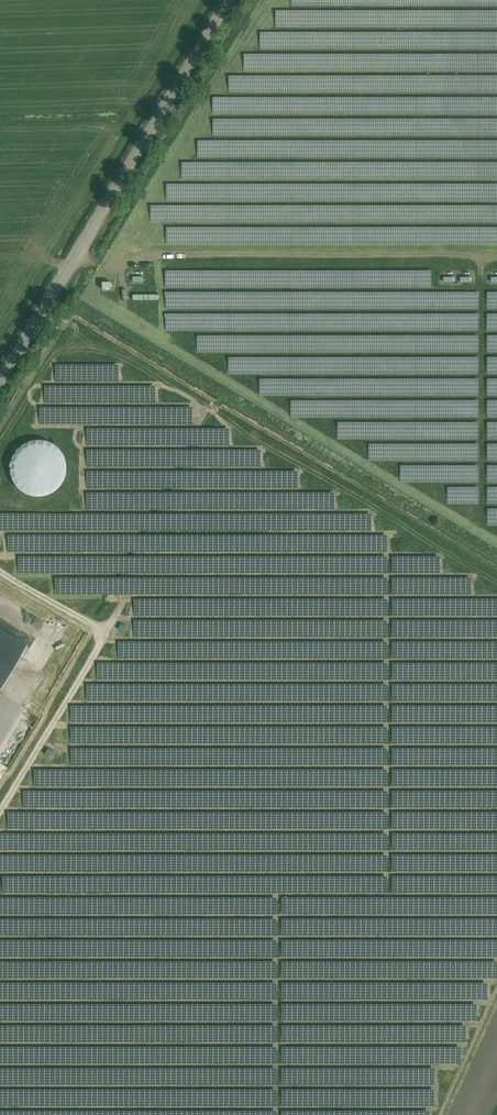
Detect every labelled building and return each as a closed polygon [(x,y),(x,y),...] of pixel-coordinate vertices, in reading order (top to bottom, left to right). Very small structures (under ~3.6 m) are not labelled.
[(10,467),(10,468),(10,469),(10,470),(10,471),(10,472),(10,473),(11,474),(11,475),(11,476),(12,477),(12,478),(12,479),(13,480),(13,481),(14,482),(14,483),(15,483),(15,484),(16,485),(16,486),(17,486),(18,487),(18,488),(19,489),(20,489),(21,490),(22,491),(23,492),(24,492),(25,493),(26,493),(27,493),(28,494),(29,494),(30,495),(31,495),(32,495),(33,495),(34,496),(35,496),(36,496),(37,496),(38,496),(39,496),(40,496),(41,496),(42,496),(43,495),(44,495),(45,495),(46,495),(47,494),(48,494),(49,494),(50,493),(51,493),(52,492),(53,492),(54,491),(55,490),(56,489),(57,489),(58,488),(58,487),(59,486),(60,486),(60,485),(61,484),(61,483),(62,483),(62,482),(63,481),(63,480),(64,479),(64,478),(65,477),(65,476),(65,475),(65,474),(66,473),(66,472),(66,471),(66,470),(66,469),(66,468),(66,467),(66,466),(66,465),(66,464),(66,463),(66,462),(65,461),(65,460),(65,459),(65,458),(64,457),(64,456),(63,455),(63,454),(62,454),(62,453),(61,452),(61,451),(60,450),(59,449),(58,448),(58,447),(57,447),(56,446),(55,445),(54,444),(53,444),(52,443),(51,443),(50,442),(49,441),(48,441),(47,441),(46,441),(45,440),(44,440),(43,440),(42,440),(41,440),(40,440),(39,439),(38,439),(37,439),(36,440),(35,440),(34,440),(33,440),(32,440),(31,440),(30,441),(29,441),(28,441),(27,441),(27,442),(26,442),(25,443),(24,443),(23,444),(22,444),(21,445),(20,446),(19,447),(18,447),(18,448),(17,449),(16,450),(15,451),(15,452),(14,453),(14,454),(13,454),(13,455),(12,456),(12,457),(12,458),(11,459),(11,460),(11,461),(10,462),(10,463),(10,464),(10,465),(10,466),(10,467)] [(0,628),(0,689),(27,644),(0,628)]
